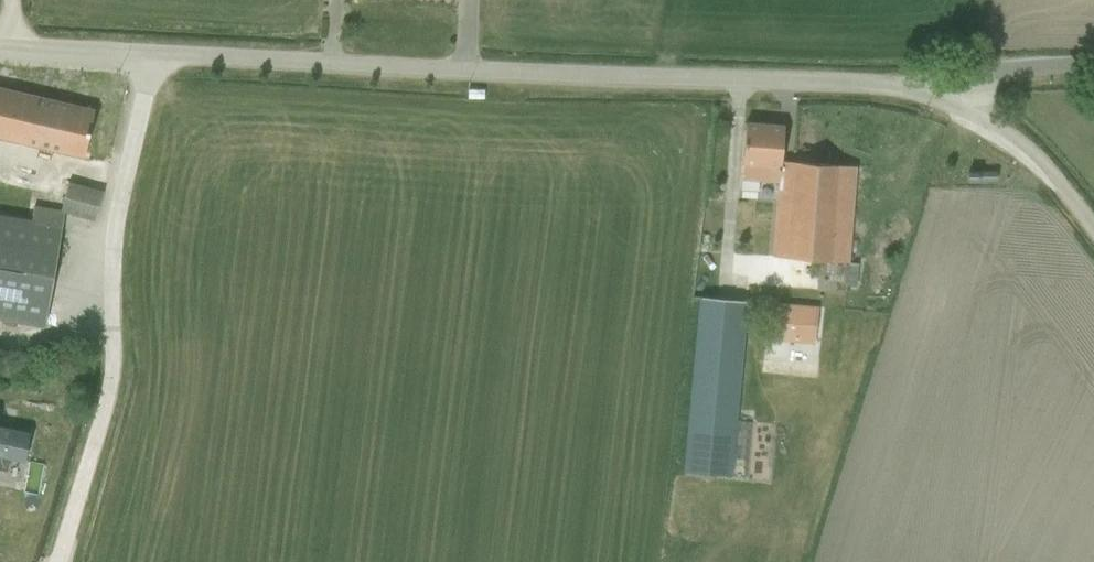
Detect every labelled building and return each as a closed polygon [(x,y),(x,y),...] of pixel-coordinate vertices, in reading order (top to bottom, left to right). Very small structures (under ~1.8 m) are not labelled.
[(84,155),(92,110),(0,89),(0,135),(84,155)] [(771,257),(849,262),(856,167),(781,161),(783,125),(744,123),(740,191),(757,191),(758,181),(778,182),(777,189),(776,189),(771,257)] [(995,172),(968,172),(968,176),(968,181),(994,181),(995,172)] [(94,220),(102,192),(68,183),(60,211),(94,220)] [(45,325),(64,214),(34,209),(31,220),(0,215),(0,317),(45,325)] [(779,296),(769,295),(765,340),(809,343),(812,306),(778,303),(779,296)] [(688,469),(732,474),(746,302),(703,298),(688,469)] [(7,471),(9,458),(24,461),(29,433),(0,428),(0,469),(7,471)]
